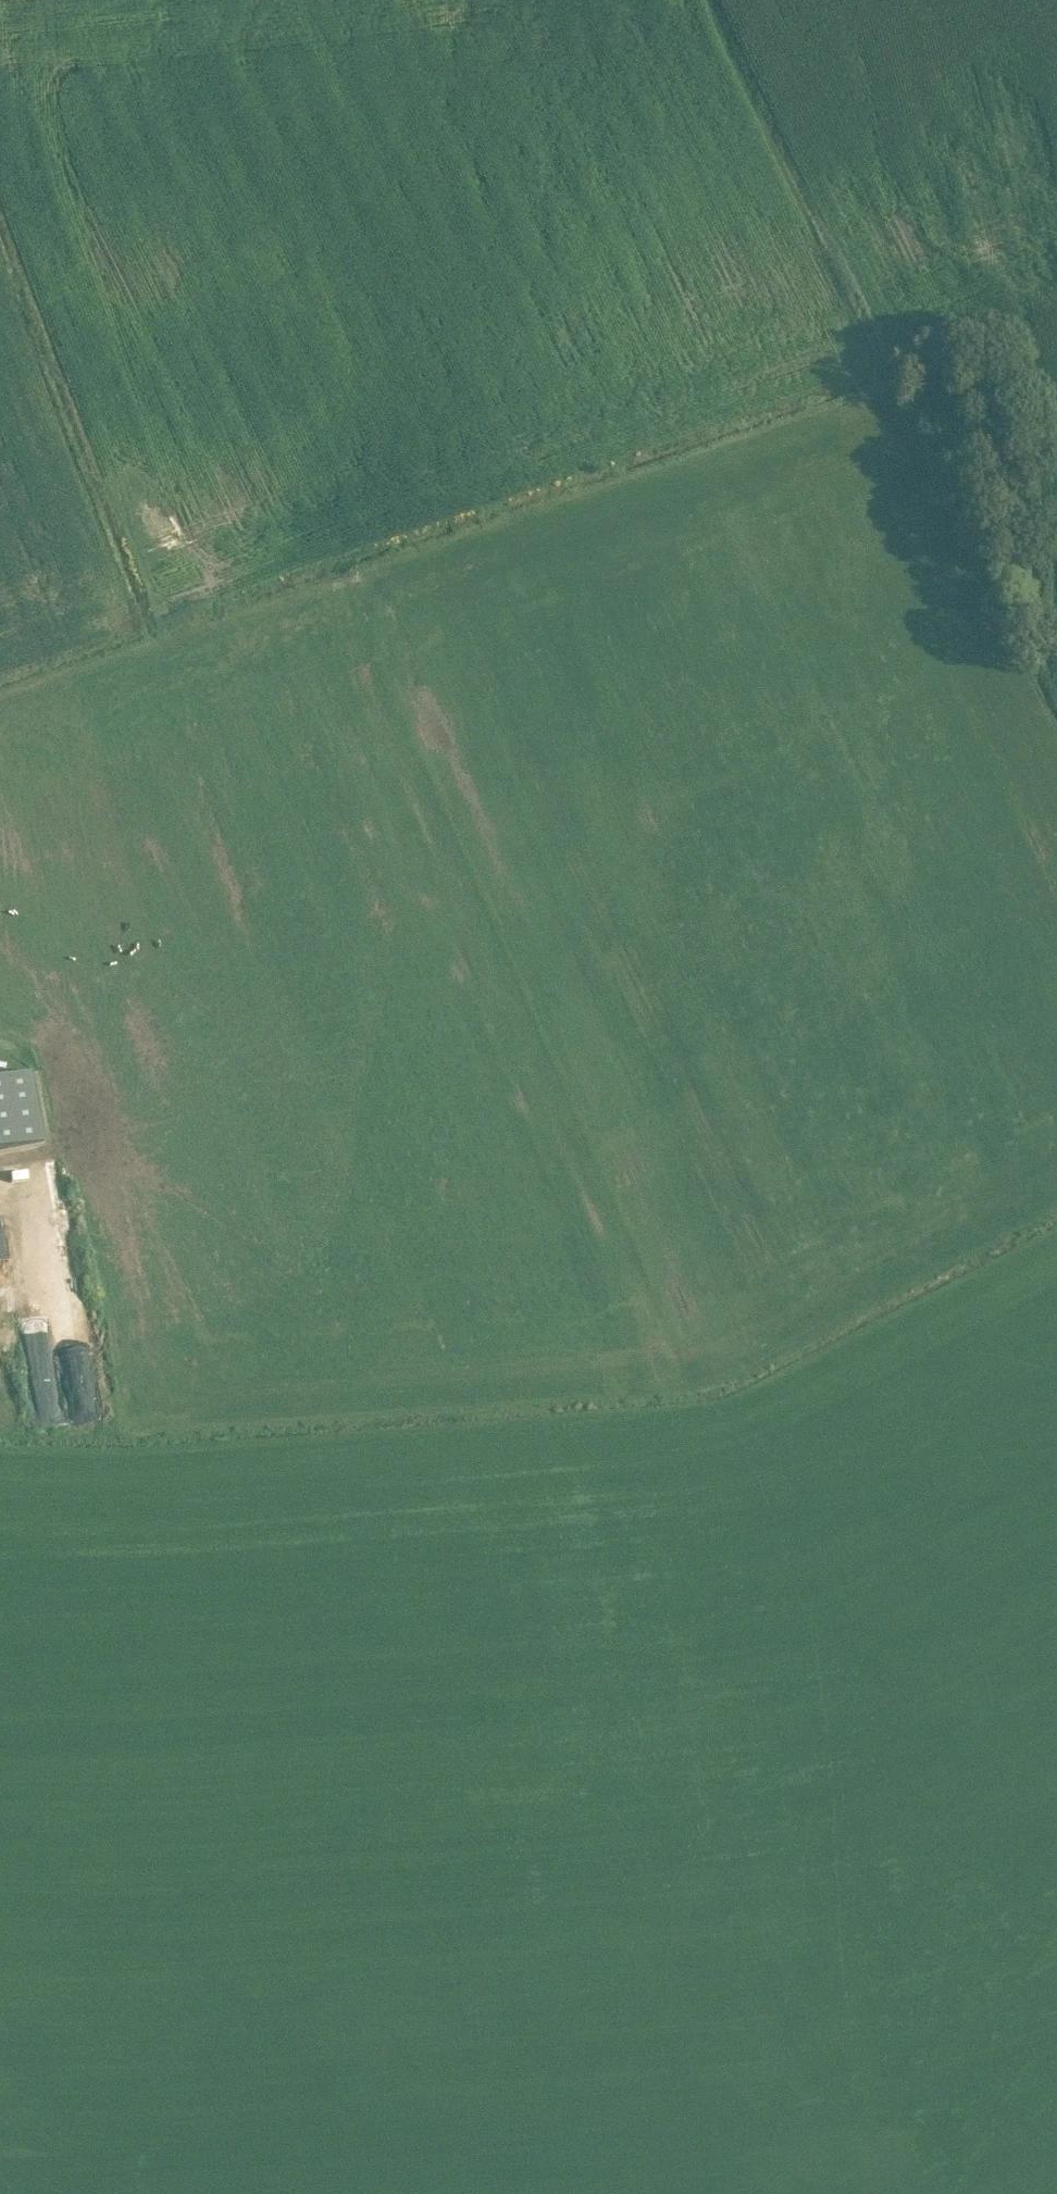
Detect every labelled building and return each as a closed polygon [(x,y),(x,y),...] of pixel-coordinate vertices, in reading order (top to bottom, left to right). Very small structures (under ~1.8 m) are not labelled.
[(0,1081),(0,1151),(43,1143),(31,1075),(10,1079),(0,1081)] [(44,1184),(41,1166),(1,1173),(4,1188),(0,1188),(3,1203),(23,1200),(21,1188),(44,1184)] [(72,1271),(28,1280),(35,1316),(79,1308),(72,1271)]
